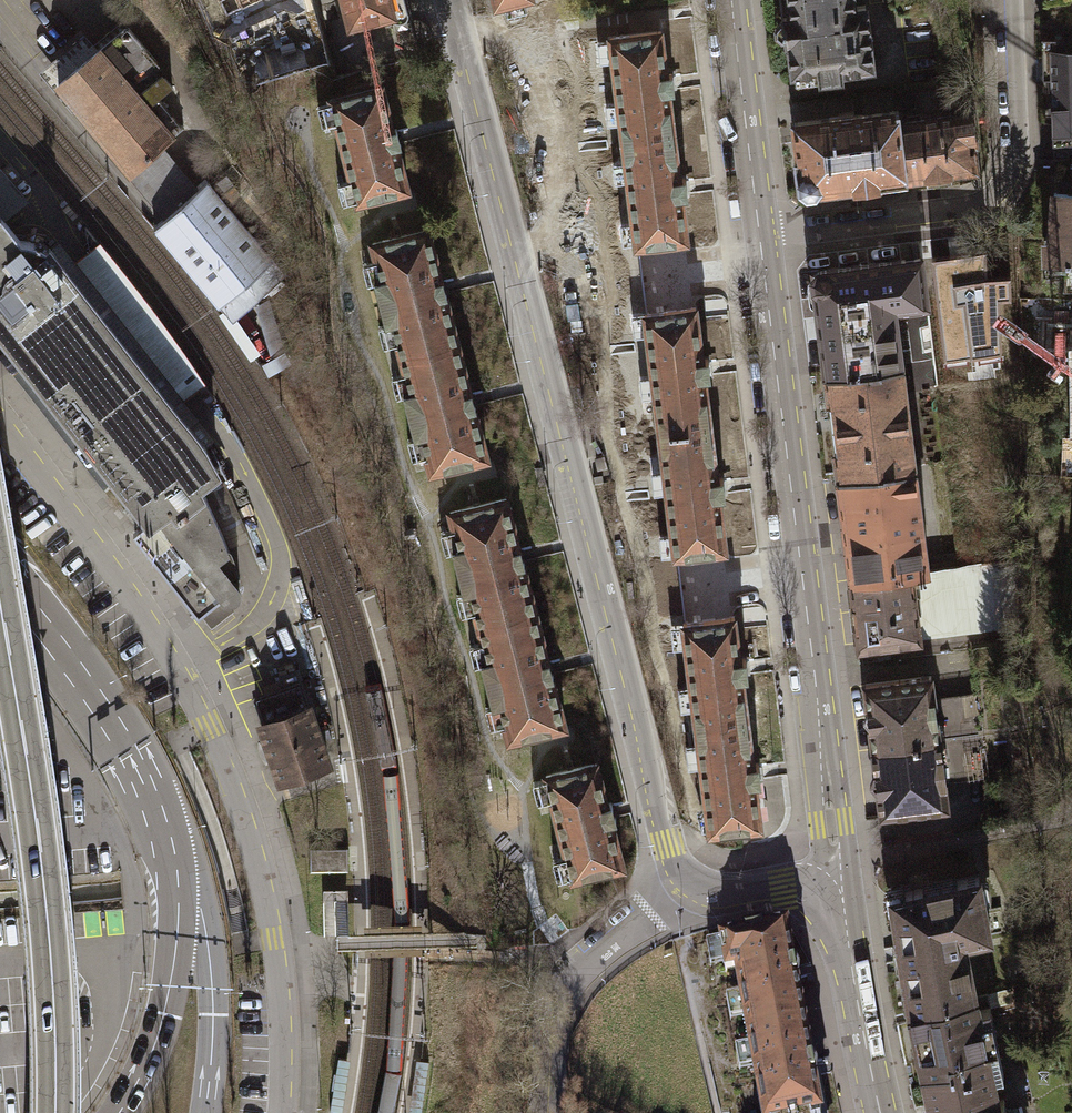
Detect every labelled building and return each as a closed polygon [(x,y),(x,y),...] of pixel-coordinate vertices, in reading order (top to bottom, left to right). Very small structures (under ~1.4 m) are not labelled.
[(404,0),(343,0),(350,26),(390,17),(391,19),(393,21),(397,23),(401,22),(403,21),(406,19),(407,15),(407,11),(404,0)] [(853,0),(790,0),(792,12),(780,13),(780,19),(774,24),(774,34),(783,40),(783,43),(787,42),(792,81),(842,75),(841,67),(872,64),(865,4),(854,5),(853,0)] [(57,82),(126,25),(122,18),(103,34),(92,44),(86,36),(41,74),(70,110),(77,105),(57,82)] [(77,105),(167,210),(193,190),(158,147),(181,127),(156,95),(170,85),(160,75),(164,71),(126,25),(57,82),(77,105)] [(606,38),(619,142),(668,136),(662,92),(669,91),(668,82),(667,73),(660,74),(655,32),(606,38)] [(1052,124),(1052,142),(1071,144),(1071,50),(1064,49),(1063,39),(1041,37),(1042,77),(1050,77),(1052,124)] [(402,190),(391,147),(396,146),(391,127),(387,128),(377,87),(326,100),(327,103),(313,107),(318,125),(331,122),(346,181),(334,184),(338,202),(351,199),(352,203),(402,190)] [(814,188),(903,177),(896,123),(895,108),(792,123),(799,172),(794,178),(796,189),(801,193),(811,192),(814,188)] [(969,114),(896,123),(903,177),(974,168),(970,141),(973,141),(969,114)] [(673,178),(668,136),(619,142),(631,244),(680,238),(675,196),(682,195),(681,187),(679,178),(673,178)] [(20,199),(0,174),(0,215),(20,199)] [(152,223),(218,301),(270,258),(204,180),(193,190),(167,210),(152,223)] [(1053,192),(1049,262),(1067,263),(1066,266),(1071,266),(1071,193),(1053,192)] [(146,519),(169,502),(175,510),(202,490),(198,483),(217,470),(203,446),(200,441),(53,257),(45,246),(32,242),(19,240),(0,217),(0,334),(146,519)] [(396,357),(452,343),(440,296),(442,296),(437,277),(435,278),(423,230),(367,244),(371,261),(358,264),(363,283),(369,282),(381,326),(388,324),(396,357)] [(58,238),(45,246),(53,257),(200,441),(203,446),(216,437),(184,397),(189,393),(205,380),(97,242),(83,253),(74,260),(58,238)] [(986,255),(931,263),(945,364),(1001,356),(999,305),(1012,304),(1011,281),(990,282),(986,255)] [(285,275),(270,258),(218,301),(233,319),(285,275)] [(899,261),(820,268),(812,277),(826,372),(900,363),(893,305),(905,303),(899,261)] [(640,314),(655,434),(704,428),(698,378),(705,377),(703,368),(702,359),(695,359),(689,308),(640,314)] [(464,390),(452,343),(396,357),(400,373),(387,377),(392,396),(398,394),(409,437),(403,439),(408,458),(421,455),(425,472),(481,458),(469,408),(471,408),(466,390),(464,390)] [(900,363),(826,372),(839,475),(912,465),(900,363)] [(711,478),(704,428),(655,434),(671,553),(720,547),(713,496),(719,495),(718,486),(717,477),(711,478)] [(912,465),(839,475),(851,580),(911,571),(926,569),(912,465)] [(226,547),(202,490),(175,510),(169,502),(146,519),(135,528),(197,613),(202,610),(212,619),(233,605),(230,599),(238,592),(237,584),(218,559),(226,547)] [(473,626),(530,612),(518,564),(519,564),(514,546),(513,547),(501,498),(445,512),(449,529),(436,532),(441,551),(447,550),(458,595),(465,593),(473,626)] [(926,569),(911,571),(919,633),(1010,622),(1008,589),(1005,558),(926,569)] [(911,571),(851,580),(860,642),(919,633),(911,571)] [(542,659),(530,612),(473,626),(477,642),(465,645),(470,664),(476,663),(487,707),(494,705),(503,740),(559,726),(547,676),(548,676),(544,658),(542,659)] [(679,623),(692,727),(741,721),(735,677),(742,676),(741,667),(740,658),(733,659),(728,617),(679,623)] [(873,748),(938,740),(934,707),(933,698),(923,699),(920,675),(864,682),(868,706),(862,717),(870,727),(873,748)] [(260,724),(280,778),(326,760),(297,682),(256,698),(265,722),(260,724)] [(980,701),(934,707),(938,740),(984,735),(980,701)] [(746,763),(741,721),(692,727),(705,829),(754,823),(748,781),(754,780),(753,771),(752,763),(746,763)] [(984,735),(938,740),(942,774),(988,768),(984,735)] [(946,801),(942,774),(938,740),(873,748),(875,770),(869,780),(877,789),(880,814),(914,809),(914,805),(946,801)] [(567,878),(617,865),(606,820),(611,819),(606,802),(601,803),(591,763),(541,775),(541,779),(528,782),(533,801),(546,797),(561,856),(548,859),(553,878),(566,875),(567,878)] [(308,870),(343,869),(343,845),(308,846),(308,870)] [(976,876),(891,894),(910,1008),(977,995),(967,958),(962,961),(959,939),(989,934),(976,876)] [(736,968),(745,1032),(802,1021),(793,983),(798,977),(797,972),(797,967),(791,962),(784,927),(765,933),(762,926),(741,929),(741,936),(719,940),(724,969),(736,968)] [(977,995),(910,1008),(922,1070),(950,1064),(948,1054),(996,1044),(986,993),(977,995)] [(759,1112),(818,1112),(814,1082),(816,1074),(814,1069),(813,1065),(810,1060),(802,1021),(745,1032),(759,1112)] [(922,1070),(931,1112),(940,1112),(995,1100),(991,1075),(1001,1071),(996,1044),(948,1054),(950,1064),(922,1070)] [(940,1112),(1006,1112),(1003,1098),(995,1100),(940,1112)]
